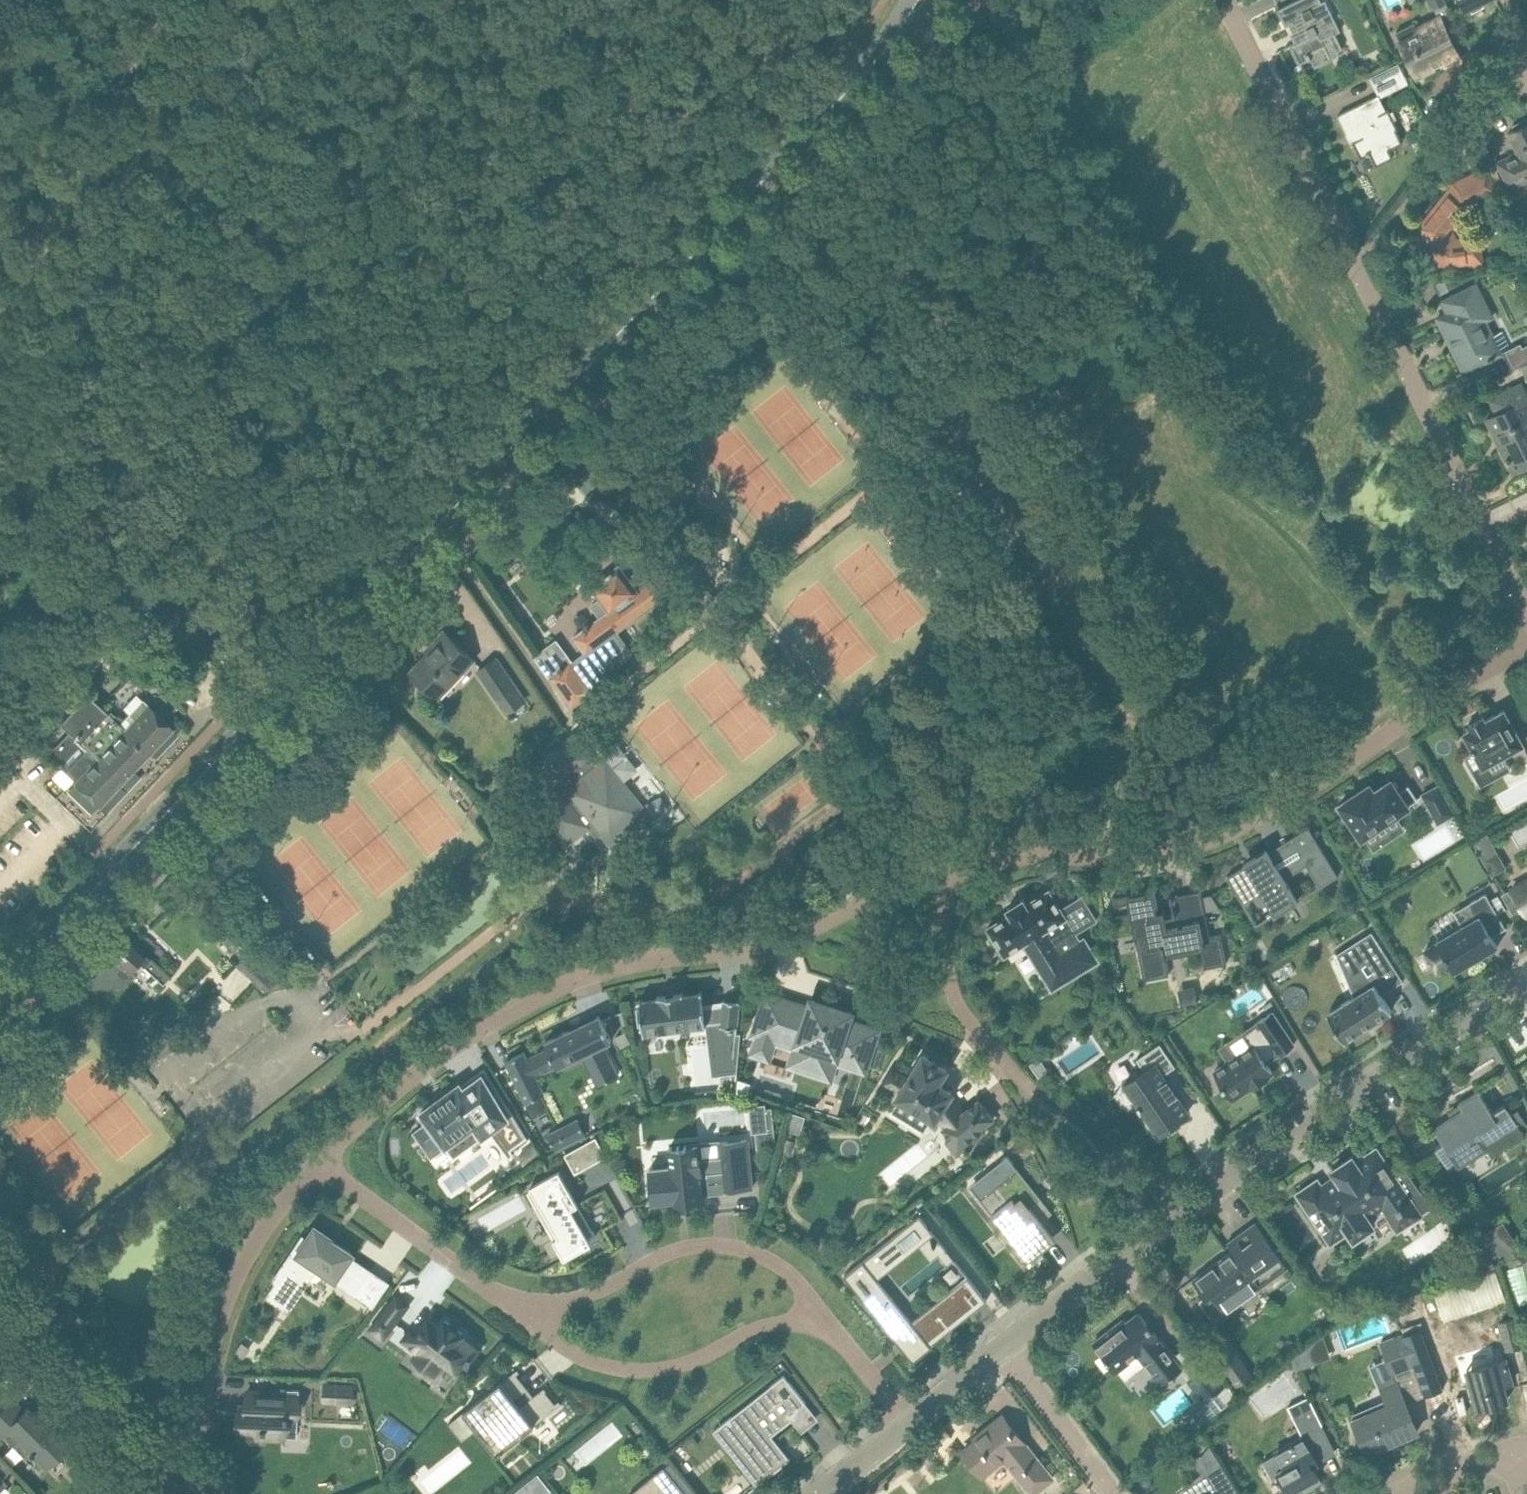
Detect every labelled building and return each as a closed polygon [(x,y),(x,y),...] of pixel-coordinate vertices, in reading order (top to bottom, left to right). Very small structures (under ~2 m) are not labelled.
[(1329,54),(1343,47),(1336,32),(1341,30),(1326,0),(1325,0),(1322,1),(1322,0),(1295,0),(1277,9),(1285,26),(1289,24),(1293,31),(1290,33),(1295,42),(1289,45),(1298,61),(1307,56),(1308,59),(1310,58),(1315,66),(1331,58),(1329,54)] [(1434,8),(1438,15),(1439,17),(1447,13),(1442,3),(1446,2),(1445,0),(1429,0),(1433,8),(1434,8)] [(1466,10),(1485,0),(1461,0),(1466,10)] [(1438,15),(1416,26),(1414,21),(1394,31),(1416,74),(1444,60),(1446,64),(1460,57),(1439,17),(1438,15)] [(1398,61),(1386,68),(1396,88),(1408,82),(1398,61)] [(1347,132),(1345,133),(1351,144),(1354,143),(1361,157),(1370,153),(1376,165),(1393,157),(1390,149),(1403,142),(1397,129),(1399,128),(1388,108),(1386,109),(1379,94),(1356,106),(1338,115),(1347,132)] [(1508,132),(1520,155),(1511,160),(1509,155),(1496,161),(1509,187),(1526,179),(1526,123),(1508,132)] [(1494,185),(1502,181),(1495,169),(1488,173),(1486,168),(1455,183),(1456,186),(1447,197),(1445,196),(1421,226),(1441,266),(1482,261),(1480,240),(1458,243),(1451,228),(1471,203),(1497,190),(1494,185)] [(1510,197),(1522,223),(1526,220),(1526,213),(1517,193),(1510,197)] [(1501,353),(1485,319),(1492,316),(1476,285),(1442,301),(1448,312),(1437,318),(1447,338),(1449,337),(1454,347),(1452,348),(1464,371),(1501,353)] [(1521,365),(1526,362),(1526,344),(1522,346),(1520,343),(1505,350),(1515,368),(1521,365)] [(1487,418),(1513,472),(1526,465),(1526,405),(1524,399),(1526,398),(1526,389),(1524,382),(1508,389),(1490,398),(1497,413),(1487,418)] [(599,616),(572,635),(586,654),(671,592),(658,573),(650,579),(639,565),(626,574),(619,564),(591,585),(600,597),(591,604),(599,616)] [(411,671),(437,696),(473,658),(444,631),(431,645),(434,647),(411,671)] [(475,669),(506,714),(527,700),(496,655),(475,669)] [(568,657),(547,672),(569,704),(590,689),(568,657)] [(87,692),(59,721),(86,746),(64,769),(75,780),(74,782),(99,805),(173,727),(148,703),(142,698),(126,714),(132,720),(125,728),(119,722),(87,692)] [(1522,742),(1502,708),(1484,718),(1482,715),(1467,723),(1469,726),(1462,730),(1481,765),(1522,742)] [(589,756),(573,735),(545,758),(561,778),(562,777),(568,784),(564,788),(566,791),(565,792),(562,788),(538,807),(568,844),(590,827),(597,837),(604,832),(612,843),(648,815),(637,801),(639,799),(617,773),(615,774),(605,760),(593,769),(585,759),(589,756)] [(1339,804),(1362,837),(1408,806),(1407,804),(1417,798),(1408,784),(1398,791),(1391,779),(1374,791),(1369,784),(1339,804)] [(1437,823),(1455,813),(1439,783),(1421,793),(1437,823)] [(1249,862),(1226,876),(1242,902),(1262,891),(1275,913),(1298,899),(1284,877),(1306,863),(1320,886),(1338,875),(1308,826),(1291,836),(1297,846),(1277,858),(1271,849),(1261,855),(1262,857),(1251,864),(1249,862)] [(1497,852),(1487,834),(1474,841),(1485,859),(1497,852)] [(1511,888),(1526,914),(1526,913),(1526,879),(1511,888)] [(1099,960),(1084,936),(1080,939),(1075,931),(1096,918),(1082,895),(1061,908),(1049,888),(1026,902),(1023,897),(1007,908),(1010,912),(987,926),(1005,954),(1023,943),(1052,989),(1099,960)] [(1153,891),(1130,896),(1135,921),(1132,921),(1134,935),(1143,933),(1146,948),(1140,950),(1145,976),(1166,972),(1167,974),(1169,974),(1165,955),(1165,952),(1171,951),(1203,945),(1207,964),(1216,962),(1217,964),(1226,963),(1220,934),(1210,936),(1207,921),(1202,895),(1201,891),(1187,894),(1185,895),(1189,916),(1177,919),(1172,893),(1169,893),(1173,913),(1166,915),(1164,909),(1157,910),(1153,891)] [(1492,935),(1505,927),(1485,892),(1470,901),(1478,915),(1462,925),(1436,940),(1437,941),(1425,949),(1437,970),(1450,962),(1455,971),(1498,945),(1492,935)] [(93,986),(113,985),(124,985),(133,976),(128,971),(137,960),(162,984),(170,976),(120,929),(103,947),(113,956),(93,976),(93,986)] [(1381,993),(1402,980),(1402,981),(1403,980),(1371,930),(1353,942),(1364,959),(1344,971),(1354,995),(1327,1012),(1344,1039),(1391,1009),(1381,993)] [(264,991),(281,972),(251,945),(234,964),(264,991)] [(641,1007),(637,1008),(639,1024),(643,1023),(644,1033),(645,1033),(645,1032),(704,1024),(705,1025),(706,1025),(706,1022),(709,1022),(715,1072),(736,1070),(737,1029),(735,1029),(735,1027),(737,1027),(739,1000),(722,999),(722,1004),(703,1006),(701,990),(700,990),(700,991),(683,993),(683,991),(658,994),(658,997),(641,999),(641,998),(639,998),(641,1007)] [(847,1010),(831,1005),(811,998),(804,1022),(762,1008),(754,1033),(758,1035),(753,1052),(768,1057),(774,1040),(796,1047),(790,1064),(830,1077),(839,1048),(850,1051),(849,1053),(856,1055),(856,1054),(868,1057),(877,1030),(848,1020),(851,1011),(847,1010)] [(1280,1053),(1294,1044),(1272,1011),(1258,1020),(1259,1022),(1244,1032),(1253,1045),(1214,1071),(1232,1098),(1250,1087),(1250,1088),(1270,1075),(1269,1074),(1272,1071),(1265,1060),(1278,1051),(1280,1053)] [(603,1044),(612,1039),(599,1014),(545,1041),(548,1047),(527,1057),(524,1051),(506,1060),(526,1101),(544,1092),(536,1075),(557,1065),(558,1066),(584,1053),(599,1083),(617,1074),(603,1044)] [(1188,1112),(1163,1074),(1176,1065),(1160,1042),(1137,1057),(1145,1070),(1126,1083),(1139,1102),(1138,1103),(1140,1107),(1137,1109),(1158,1139),(1179,1124),(1176,1120),(1188,1112)] [(964,1110),(950,1093),(951,1091),(937,1082),(946,1068),(923,1054),(909,1077),(892,1067),(882,1082),(899,1092),(898,1095),(935,1118),(936,1116),(944,1126),(942,1127),(949,1136),(945,1140),(957,1154),(985,1131),(982,1127),(994,1117),(978,1098),(964,1110)] [(428,1121),(414,1131),(427,1150),(433,1157),(447,1147),(454,1156),(492,1128),(501,1139),(507,1135),(513,1144),(507,1148),(508,1150),(508,1149),(511,1153),(520,1147),(519,1146),(528,1139),(526,1136),(501,1095),(480,1111),(466,1092),(460,1083),(445,1094),(444,1093),(443,1094),(444,1094),(437,1099),(436,1099),(435,1100),(436,1100),(421,1111),(428,1121)] [(1430,1118),(1429,1119),(1443,1141),(1435,1146),(1446,1163),(1450,1170),(1486,1147),(1490,1153),(1501,1146),(1524,1132),(1518,1123),(1511,1112),(1505,1103),(1492,1111),(1489,1106),(1478,1089),(1458,1102),(1462,1108),(1434,1125),(1430,1118)] [(757,1147),(776,1145),(772,1106),(766,1107),(765,1102),(749,1104),(751,1132),(755,1132),(757,1147)] [(792,1111),(787,1128),(799,1131),(804,1115),(792,1111)] [(555,1149),(567,1143),(560,1127),(548,1133),(555,1149)] [(702,1176),(723,1174),(725,1190),(752,1187),(747,1138),(720,1141),(722,1155),(700,1158),(698,1143),(669,1146),(671,1165),(649,1167),(653,1200),(647,1201),(647,1202),(675,1199),(675,1201),(704,1198),(702,1176)] [(532,1144),(517,1154),(524,1163),(538,1153),(532,1144)] [(586,1167),(575,1147),(564,1153),(575,1172),(586,1167)] [(1354,1238),(1374,1225),(1368,1216),(1383,1206),(1389,1214),(1398,1209),(1399,1211),(1404,1208),(1403,1205),(1411,1199),(1407,1193),(1417,1186),(1398,1159),(1388,1166),(1376,1148),(1356,1161),(1352,1155),(1333,1169),(1340,1179),(1325,1190),(1317,1179),(1298,1192),(1331,1242),(1349,1230),(1354,1238)] [(1007,1154),(981,1175),(992,1188),(1004,1203),(996,1209),(1008,1224),(1004,1227),(1013,1239),(1017,1236),(1029,1251),(1059,1228),(1037,1199),(1033,1202),(1026,1193),(1011,1173),(1018,1167),(1007,1154)] [(533,1189),(529,1192),(538,1208),(539,1207),(556,1238),(554,1238),(565,1257),(590,1243),(587,1237),(594,1234),(592,1231),(591,1231),(573,1199),(574,1198),(559,1170),(531,1186),(533,1189)] [(919,1215),(910,1222),(918,1232),(925,1240),(933,1233),(919,1215)] [(1234,1249),(1192,1279),(1205,1296),(1199,1300),(1211,1316),(1213,1320),(1225,1312),(1224,1310),(1260,1284),(1254,1277),(1281,1257),(1287,1267),(1288,1266),(1275,1249),(1267,1238),(1256,1221),(1236,1236),(1241,1243),(1234,1249)] [(353,1253),(313,1226),(305,1238),(301,1236),(272,1280),(275,1282),(265,1296),(283,1308),(313,1264),(355,1293),(370,1270),(350,1256),(353,1253)] [(896,1234),(844,1275),(897,1341),(905,1336),(915,1349),(983,1295),(967,1275),(911,1320),(877,1278),(873,1273),(906,1247),(896,1234)] [(383,1337),(408,1303),(396,1295),(371,1328),(383,1337)] [(1124,1319),(1093,1343),(1114,1370),(1130,1358),(1139,1351),(1163,1383),(1182,1369),(1157,1337),(1158,1336),(1155,1332),(1139,1312),(1126,1322),(1124,1319)] [(1513,1315),(1498,1320),(1506,1350),(1522,1346),(1513,1315)] [(479,1347),(462,1334),(463,1332),(445,1319),(439,1327),(429,1319),(411,1343),(420,1350),(414,1358),(433,1372),(444,1358),(461,1371),(479,1347)] [(1370,1403),(1351,1411),(1354,1418),(1352,1419),(1359,1433),(1367,1452),(1368,1451),(1368,1450),(1416,1430),(1417,1430),(1418,1430),(1410,1411),(1406,1402),(1426,1395),(1443,1388),(1420,1326),(1403,1332),(1379,1341),(1391,1373),(1377,1379),(1379,1386),(1387,1404),(1373,1410),(1370,1403)] [(1231,1346),(1217,1356),(1238,1385),(1252,1374),(1231,1346)] [(1492,1346),(1456,1356),(1463,1383),(1470,1382),(1472,1388),(1477,1407),(1507,1399),(1503,1384),(1512,1381),(1506,1362),(1505,1357),(1496,1360),(1492,1346)] [(1188,1379),(1186,1380),(1203,1402),(1227,1385),(1209,1362),(1188,1379)] [(517,1367),(449,1422),(462,1439),(477,1427),(496,1450),(497,1452),(503,1448),(513,1440),(562,1402),(559,1399),(555,1402),(553,1400),(546,1390),(547,1389),(544,1386),(534,1394),(519,1406),(512,1397),(508,1400),(498,1388),(517,1373),(520,1371),(517,1367)] [(713,1430),(714,1431),(716,1429),(727,1443),(730,1441),(731,1440),(762,1479),(790,1458),(790,1457),(789,1457),(768,1431),(806,1401),(784,1374),(713,1430)] [(1203,1402),(1184,1417),(1192,1428),(1236,1396),(1227,1385),(1203,1402)] [(237,1404),(237,1426),(238,1426),(238,1439),(262,1440),(262,1435),(281,1436),(282,1421),(284,1421),(284,1418),(297,1418),(298,1389),(280,1388),(280,1392),(247,1391),(246,1404),(237,1404)] [(1304,1415),(1311,1429),(1322,1424),(1308,1395),(1287,1405),(1295,1420),(1304,1415)] [(0,1409),(0,1436),(3,1433),(25,1455),(28,1452),(45,1469),(71,1443),(41,1412),(37,1416),(27,1405),(23,1409),(12,1397),(0,1409)] [(1033,1492),(1036,1490),(1052,1477),(1002,1415),(984,1429),(986,1431),(962,1450),(982,1475),(1005,1457),(1033,1492)] [(1277,1452),(1262,1460),(1272,1478),(1279,1474),(1289,1492),(1300,1486),(1303,1492),(1320,1482),(1317,1476),(1319,1475),(1313,1465),(1318,1462),(1315,1455),(1333,1445),(1322,1424),(1311,1429),(1302,1434),(1302,1435),(1275,1450),(1277,1452)] [(7,1483),(2,1478),(11,1469),(0,1458),(0,1490),(7,1483)] [(664,1465),(629,1493),(687,1493),(664,1465)] [(1218,1465),(1181,1490),(1184,1493),(1237,1493),(1218,1465)] [(512,1490),(515,1493),(545,1493),(551,1489),(537,1471),(512,1490)]
